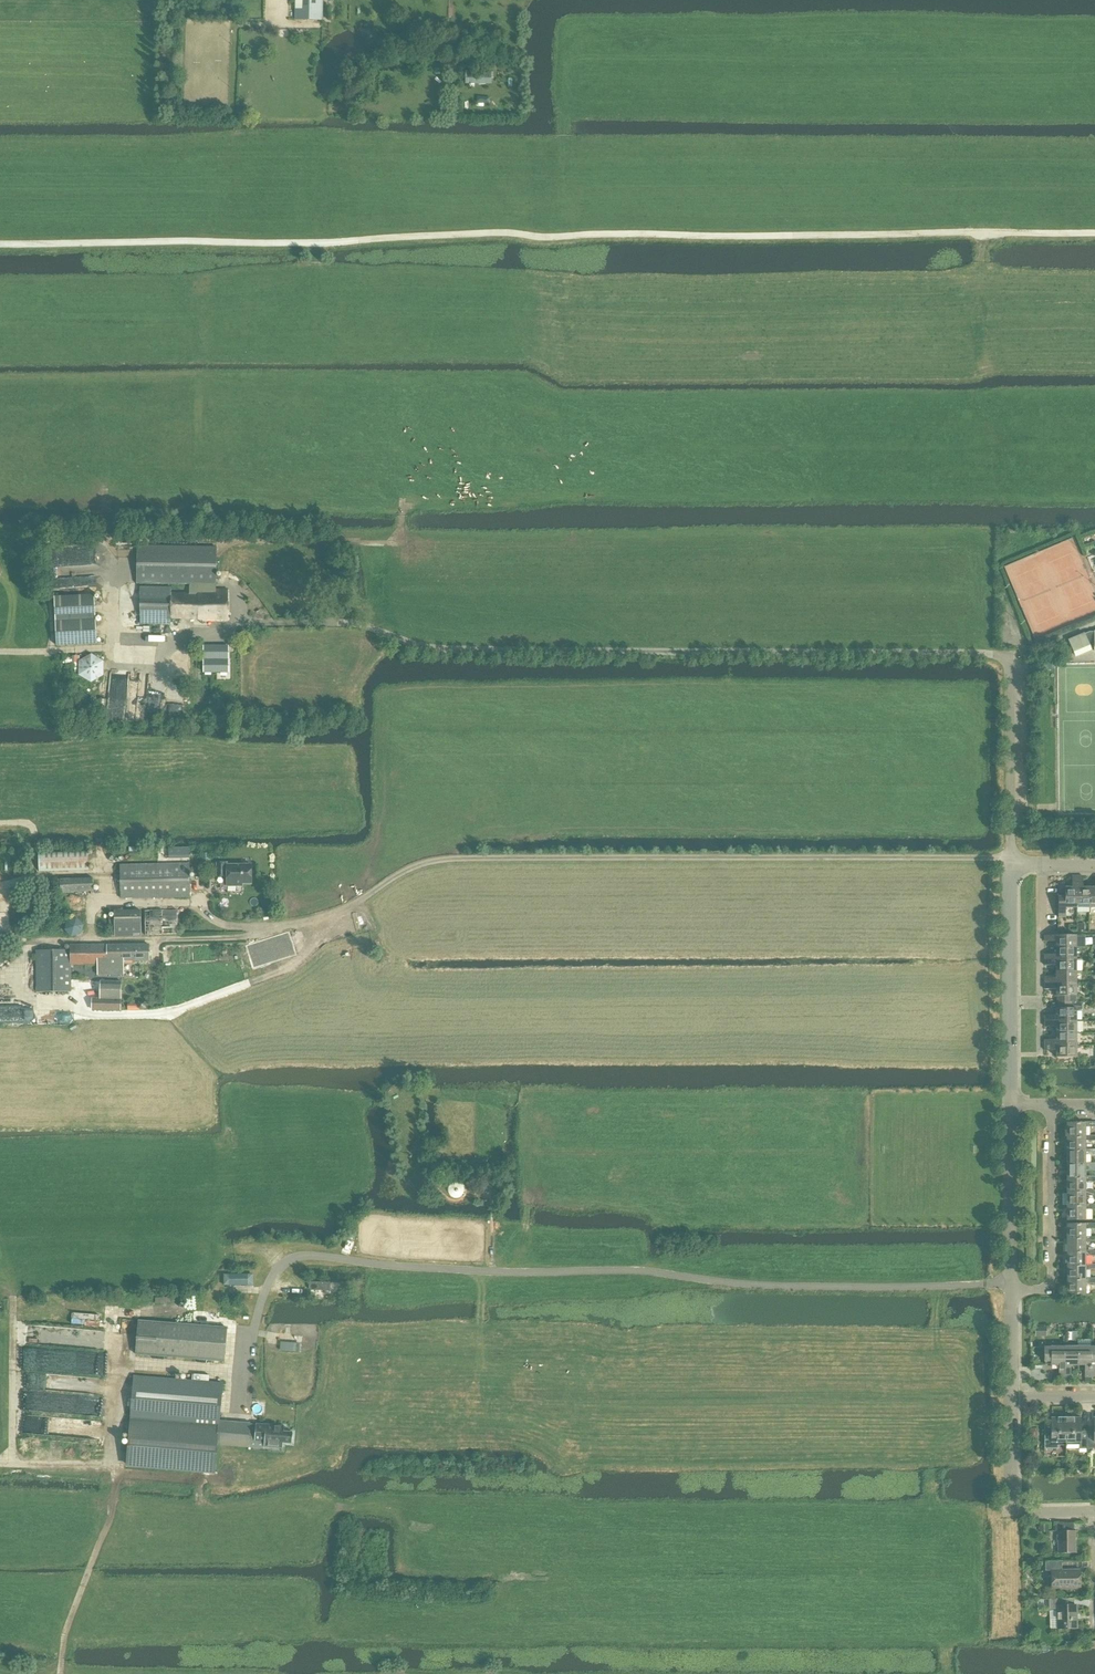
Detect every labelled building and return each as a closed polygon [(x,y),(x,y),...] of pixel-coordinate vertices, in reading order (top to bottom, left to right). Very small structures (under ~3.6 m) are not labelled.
[(295,20),(322,20),(323,0),(296,0),(295,20)] [(491,84),(491,71),(466,71),(466,84),(491,84)] [(216,585),(216,548),(137,547),(137,584),(190,585),(216,585)] [(228,619),(228,590),(216,590),(216,585),(190,585),(190,595),(171,594),(171,618),(228,619)] [(171,618),(171,594),(171,587),(140,586),(140,594),(140,618),(140,625),(171,625),(171,618)] [(56,647),(97,645),(94,595),(54,597),(56,647)] [(1090,632),(1085,634),(1085,633),(1069,640),(1075,656),(1090,649),(1090,647),(1094,647),(1094,651),(1094,632),(1090,632)] [(229,646),(203,646),(203,673),(229,673),(229,658),(229,646)] [(79,662),(79,676),(91,683),(104,676),(104,661),(92,654),(79,662)] [(39,871),(89,869),(88,852),(38,854),(39,871)] [(252,884),(251,865),(228,865),(228,863),(217,863),(217,877),(227,877),(227,886),(237,886),(236,884),(252,884)] [(121,898),(190,897),(189,864),(120,865),(121,898)] [(1065,892),(1059,892),(1059,917),(1066,917),(1066,908),(1077,908),(1077,876),(1072,876),(1072,888),(1065,888),(1065,892)] [(1083,876),(1077,876),(1077,908),(1090,908),(1089,888),(1083,888),(1083,876)] [(61,893),(94,891),(93,878),(60,880),(61,893)] [(146,935),(178,934),(177,910),(145,911),(146,935)] [(115,936),(142,935),(141,911),(114,912),(115,936)] [(81,935),(84,925),(77,918),(67,920),(64,930),(71,937),(81,935)] [(1056,948),(1077,948),(1077,936),(1045,936),(1045,942),(1056,941),(1056,948)] [(71,950),(36,951),(36,992),(71,991),(71,965),(107,964),(107,975),(123,975),(123,961),(149,961),(149,945),(149,944),(70,945),(71,950)] [(1077,959),(1077,948),(1056,948),(1057,954),(1045,955),(1045,960),(1077,959)] [(1057,972),(1077,972),(1077,959),(1045,960),(1045,965),(1057,965),(1057,972)] [(1077,984),(1077,972),(1057,972),(1057,978),(1045,978),(1045,984),(1077,984)] [(92,1010),(100,1010),(120,1010),(121,982),(101,981),(100,999),(93,999),(92,1010)] [(1077,1003),(1077,984),(1045,984),(1045,989),(1057,989),(1057,996),(1058,996),(1058,1003),(1077,1003)] [(1082,1003),(1077,1003),(1058,1003),(1058,1009),(1057,1009),(1057,1016),(1045,1016),(1045,1021),(1077,1021),(1077,1010),(1082,1010),(1082,1003)] [(1077,1033),(1077,1021),(1045,1021),(1045,1027),(1057,1027),(1057,1033),(1077,1033)] [(1077,1045),(1077,1033),(1057,1033),(1057,1040),(1045,1040),(1045,1045),(1077,1045)] [(1057,1057),(1077,1057),(1077,1045),(1045,1045),(1045,1051),(1057,1051),(1057,1057)] [(1067,1124),(1067,1138),(1086,1138),(1086,1136),(1086,1127),(1094,1127),(1094,1122),(1085,1122),(1085,1124),(1067,1124)] [(1067,1138),(1067,1152),(1086,1152),(1086,1149),(1086,1141),(1094,1141),(1094,1136),(1086,1136),(1086,1138),(1067,1138)] [(1067,1152),(1067,1165),(1086,1165),(1086,1163),(1086,1155),(1094,1155),(1094,1150),(1086,1149),(1086,1152),(1067,1152)] [(1067,1165),(1067,1179),(1086,1179),(1086,1177),(1086,1171),(1094,1171),(1094,1163),(1086,1163),(1086,1165),(1067,1165)] [(1067,1179),(1067,1193),(1086,1193),(1086,1191),(1086,1182),(1094,1182),(1094,1177),(1086,1177),(1086,1179),(1067,1179)] [(1067,1193),(1067,1207),(1086,1207),(1086,1205),(1086,1196),(1094,1196),(1094,1191),(1086,1191),(1086,1193),(1067,1193)] [(1067,1207),(1067,1220),(1086,1220),(1086,1210),(1094,1210),(1094,1205),(1086,1205),(1086,1207),(1067,1207)] [(1086,1237),(1086,1228),(1094,1228),(1094,1223),(1085,1223),(1085,1225),(1067,1225),(1067,1239),(1086,1239),(1086,1237)] [(1086,1251),(1086,1243),(1094,1243),(1094,1237),(1086,1237),(1086,1239),(1067,1239),(1068,1253),(1086,1253),(1086,1251)] [(1086,1265),(1086,1256),(1094,1256),(1094,1251),(1086,1251),(1086,1253),(1068,1253),(1068,1267),(1086,1267),(1086,1265)] [(1086,1270),(1094,1270),(1094,1265),(1086,1265),(1086,1267),(1068,1267),(1068,1281),(1086,1280),(1086,1278),(1086,1270)] [(1068,1281),(1068,1294),(1086,1294),(1086,1283),(1094,1283),(1094,1278),(1086,1278),(1086,1280),(1068,1281)] [(330,1291),(330,1282),(310,1282),(310,1290),(330,1291)] [(225,1362),(228,1327),(138,1320),(135,1355),(225,1362)] [(1052,1347),(1045,1347),(1045,1364),(1052,1364),(1052,1365),(1059,1365),(1059,1377),(1065,1377),(1065,1347),(1052,1347)] [(1078,1347),(1065,1347),(1065,1377),(1070,1377),(1070,1365),(1078,1365),(1078,1347)] [(1091,1347),(1078,1347),(1078,1365),(1085,1365),(1085,1377),(1091,1377),(1091,1347)] [(215,1472),(217,1443),(219,1430),(219,1422),(222,1383),(135,1376),(127,1465),(215,1472)] [(1052,1428),(1045,1428),(1045,1431),(1045,1449),(1053,1449),(1058,1448),(1058,1446),(1066,1445),(1066,1442),(1066,1418),(1052,1418),(1052,1428)] [(1081,1418),(1066,1418),(1066,1442),(1066,1445),(1079,1445),(1079,1449),(1087,1449),(1087,1431),(1081,1431),(1081,1418)] [(285,1432),(285,1426),(262,1424),(256,1424),(256,1429),(250,1429),(251,1425),(220,1423),(219,1430),(217,1443),(249,1445),(250,1436),(255,1437),(255,1441),(265,1442),(265,1447),(283,1448),(284,1443),(293,1443),(293,1432),(285,1432)] [(1074,1531),(1074,1523),(1056,1523),(1056,1531),(1059,1531),(1059,1553),(1076,1553),(1075,1531),(1074,1531)] [(1080,1570),(1062,1570),(1062,1561),(1046,1561),(1046,1571),(1052,1571),(1052,1590),(1080,1589),(1080,1570)] [(1064,1599),(1049,1599),(1049,1611),(1057,1611),(1058,1629),(1077,1629),(1076,1605),(1074,1605),(1074,1599),(1064,1599)]
